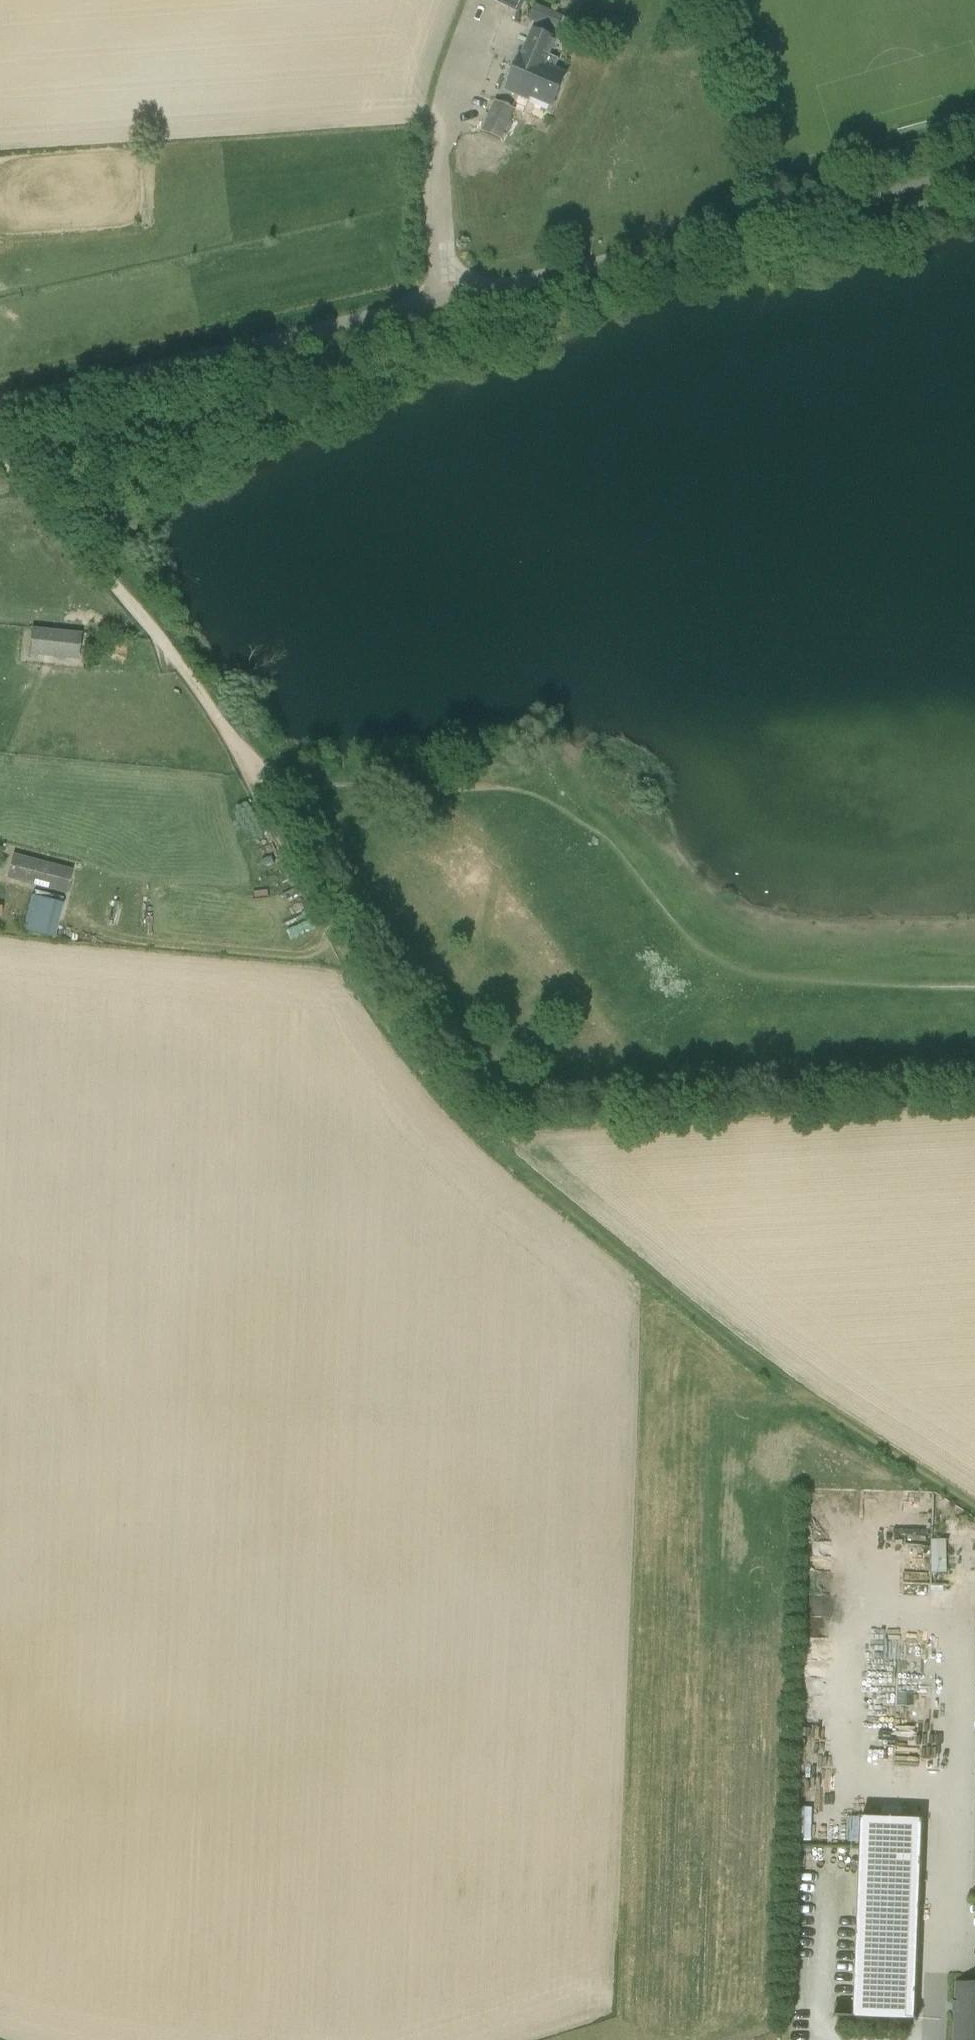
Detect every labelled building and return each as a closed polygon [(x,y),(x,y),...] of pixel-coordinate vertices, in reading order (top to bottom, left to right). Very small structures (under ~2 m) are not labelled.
[(535,4),(528,20),(557,32),(563,16),(535,4)] [(566,74),(555,69),(559,59),(549,55),(555,39),(533,30),(524,52),(521,51),(505,90),(529,100),(530,97),(552,107),(566,74)] [(494,101),(481,131),(502,139),(515,109),(494,101)] [(30,628),(28,655),(78,660),(81,633),(30,628)] [(73,870),(13,854),(6,879),(66,895),(73,870)] [(31,894),(21,930),(51,938),(61,902),(31,894)] [(946,1570),(947,1538),(933,1538),(932,1570),(946,1570)] [(920,1821),(863,1819),(856,2019),(913,2021),(920,1821)] [(953,2039),(974,2039),(974,1983),(955,1982),(953,2039)]
